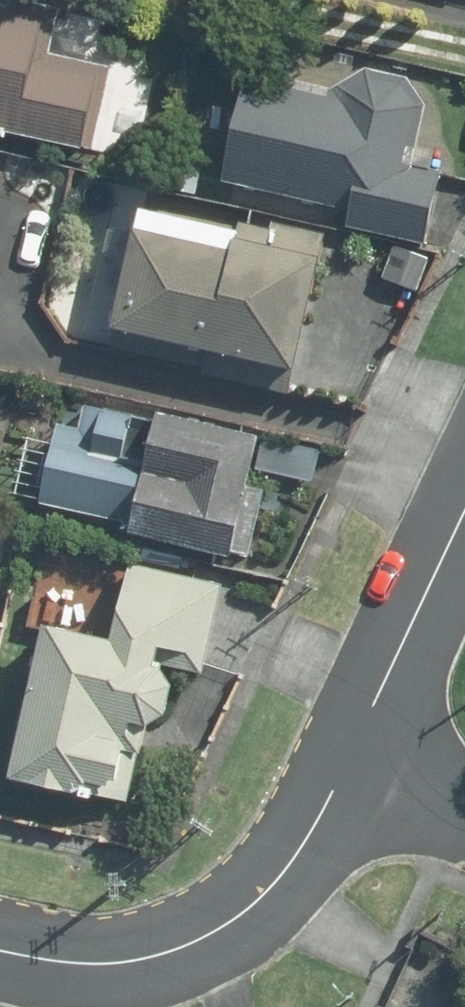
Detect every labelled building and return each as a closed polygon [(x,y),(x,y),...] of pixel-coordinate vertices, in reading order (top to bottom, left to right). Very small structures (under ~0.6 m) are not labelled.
[(101,148),(119,64),(60,52),(70,5),(46,0),(0,0),(0,126),(101,148)] [(252,70),(230,179),(359,206),(356,223),(436,239),(451,169),(422,163),(434,102),(415,73),(374,64),(339,87),(252,70)] [(244,225),(152,205),(121,346),(212,366),(211,371),(299,390),(305,364),(309,366),(335,252),(329,251),(333,233),(280,221),(279,226),(246,219),(244,225)] [(70,396),(47,503),(140,523),(138,532),(259,558),(275,486),(263,484),(265,470),(319,482),(328,443),(168,408),(166,416),(70,396)] [(122,635),(58,620),(23,773),(107,793),(109,783),(99,781),(100,775),(124,782),(126,775),(132,776),(138,759),(139,748),(152,752),(159,721),(163,720),(181,707),(187,680),(178,665),(212,673),(231,582),(137,562),(122,635)]
